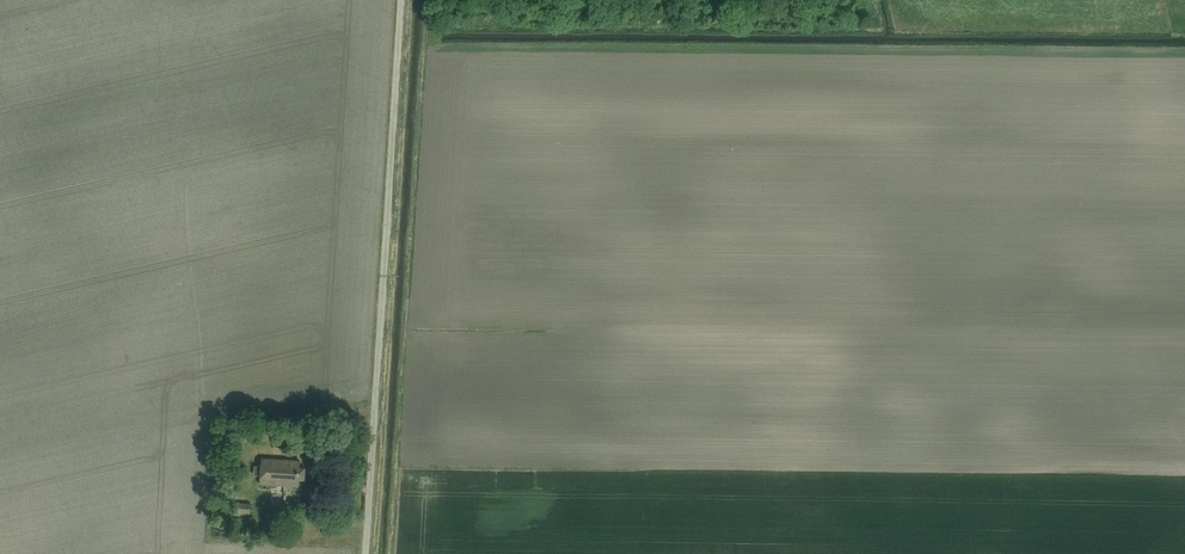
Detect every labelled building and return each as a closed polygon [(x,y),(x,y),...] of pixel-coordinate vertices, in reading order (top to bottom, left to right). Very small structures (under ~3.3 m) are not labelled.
[(272,442),(286,443),(287,433),(273,431),(272,442)] [(261,459),(259,485),(298,487),(299,480),(304,481),(305,469),(299,468),(300,461),(261,459)] [(233,514),(250,515),(251,505),(233,504),(233,514)]
